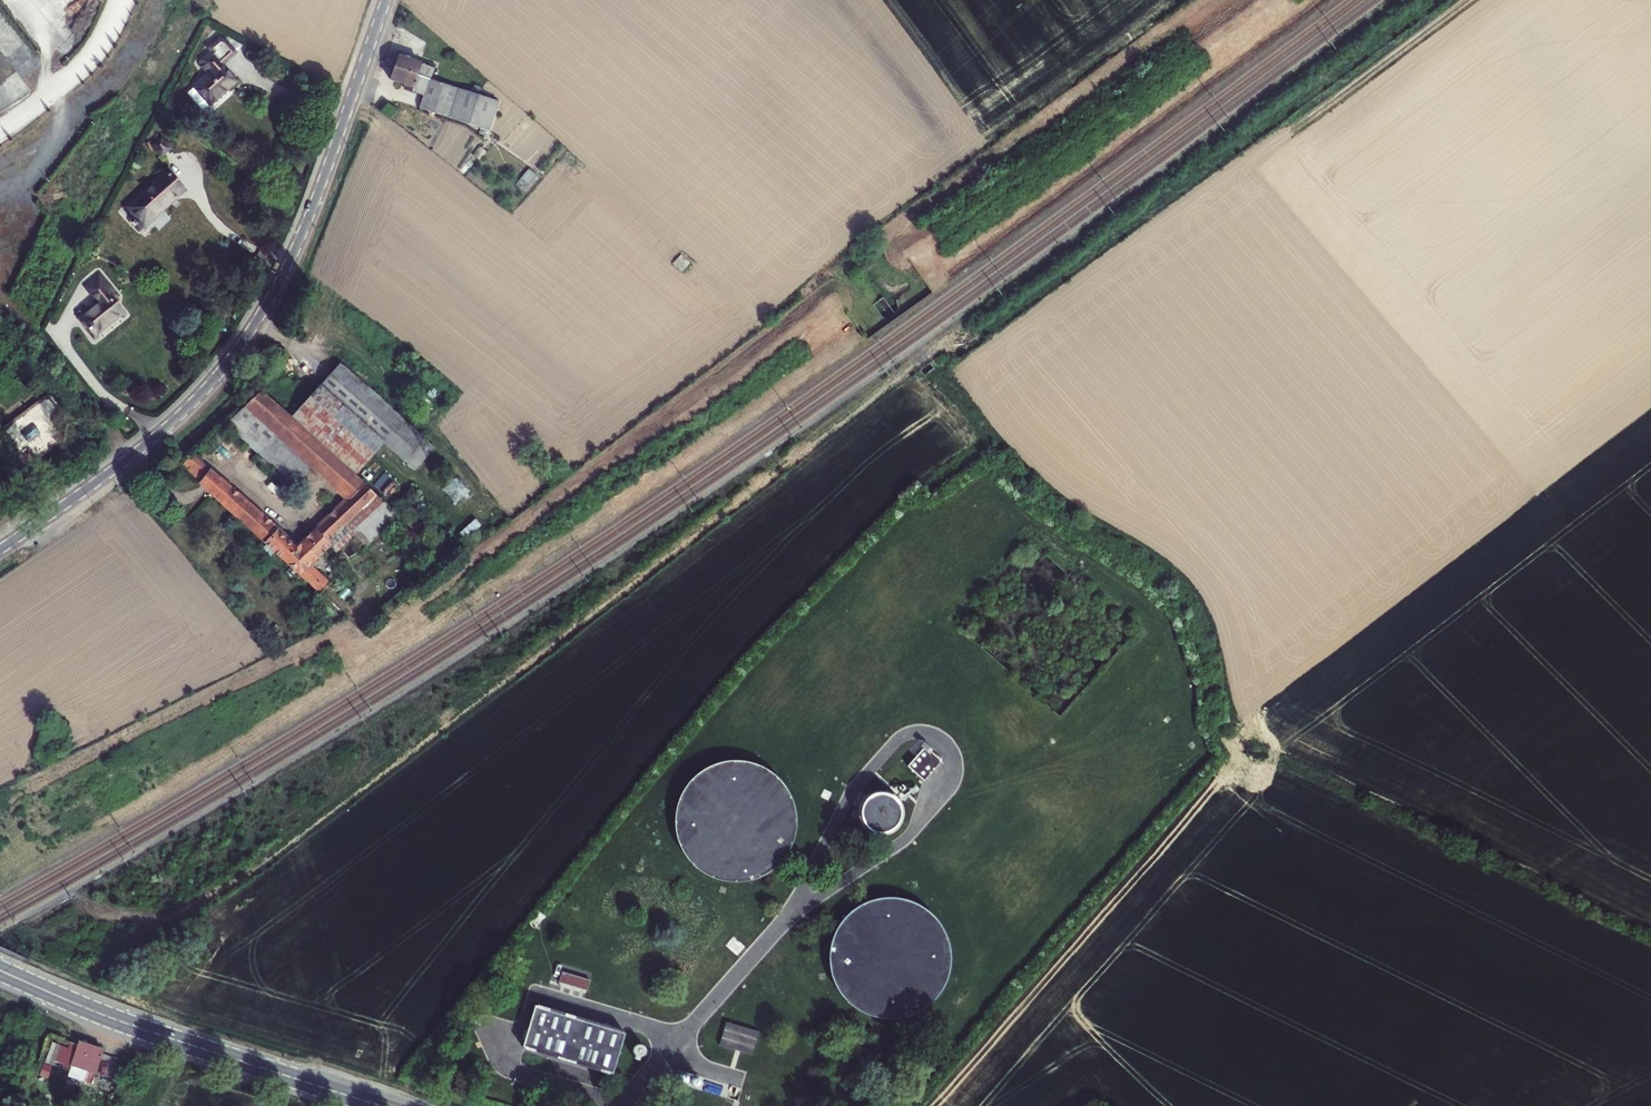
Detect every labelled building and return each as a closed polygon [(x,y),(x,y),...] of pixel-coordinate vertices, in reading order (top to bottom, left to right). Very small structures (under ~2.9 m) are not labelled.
[(219,63),(236,50),(225,38),(221,36),(210,45),(213,49),(200,61),(208,71),(193,83),(207,100),(232,79),(219,63)] [(440,72),(398,57),(394,69),(437,83),(440,72)] [(437,83),(394,69),(389,82),(405,88),(404,91),(426,99),(421,111),(493,136),(504,106),(437,83)] [(201,106),(207,100),(198,89),(191,95),(201,106)] [(385,101),(379,110),(389,118),(395,109),(385,101)] [(163,146),(170,137),(162,131),(155,139),(163,146)] [(188,185),(171,165),(148,185),(147,183),(126,202),(132,209),(128,214),(139,227),(188,185)] [(532,168),(517,185),(526,192),(541,175),(532,168)] [(119,287),(101,267),(86,280),(100,296),(83,310),(98,328),(125,304),(114,291),(119,287)] [(260,392),(246,406),(309,465),(347,499),(300,548),(294,549),(213,474),(203,485),(320,593),(330,584),(309,563),(329,545),(335,552),(355,535),(366,547),(399,516),(355,477),(383,444),(415,471),(434,448),(340,365),(291,419),(260,392)] [(49,394),(0,431),(0,436),(16,457),(27,449),(37,463),(78,432),(49,394)] [(246,406),(227,423),(291,482),(309,465),(246,406)] [(192,454),(181,465),(203,485),(213,474),(192,454)] [(924,743),(907,765),(928,781),(945,759),(924,743)] [(726,763),(718,765),(710,768),(702,772),(695,777),(689,783),(684,790),(680,798),(677,806),(675,814),(674,823),(675,831),(677,839),(679,848),(683,855),(688,862),(694,868),(701,874),(708,878),(716,881),(725,883),(733,884),(742,884),(750,883),(758,880),(766,877),(773,872),(780,866),(785,860),(790,853),(793,845),(796,837),(797,828),(797,820),(796,811),(794,803),(790,795),(786,788),(781,781),(774,775),(767,771),(760,767),(751,764),(743,762),(734,762),(726,763)] [(859,831),(894,824),(887,790),(852,797),(859,831)] [(876,902),(868,904),(861,908),(854,912),(847,918),(842,924),(837,931),(834,939),(831,946),(830,955),(829,963),(830,971),(832,980),(835,987),(839,995),(844,1001),(850,1007),(857,1012),(864,1016),(872,1019),(880,1021),(889,1022),(897,1022),(905,1021),(913,1018),(921,1015),(928,1010),(934,1005),(940,998),(944,991),(948,984),(950,976),(952,968),(952,959),(951,951),(949,943),(946,935),(942,928),(937,921),(931,915),(925,910),(917,906),(909,903),(901,901),(893,900),(885,900),(876,902)] [(563,974),(560,984),(589,993),(592,983),(563,974)] [(627,1034),(536,1006),(523,1050),(613,1078),(627,1034)] [(760,1036),(728,1026),(721,1049),(734,1053),(741,1055),(753,1059),(760,1036)] [(631,1043),(630,1056),(649,1057),(650,1045),(631,1043)] [(83,1048),(73,1044),(65,1066),(90,1075),(92,1071),(97,1072),(105,1052),(84,1044),(83,1048)] [(71,1098),(68,1105),(71,1105),(83,1105),(84,1103),(71,1098)]
